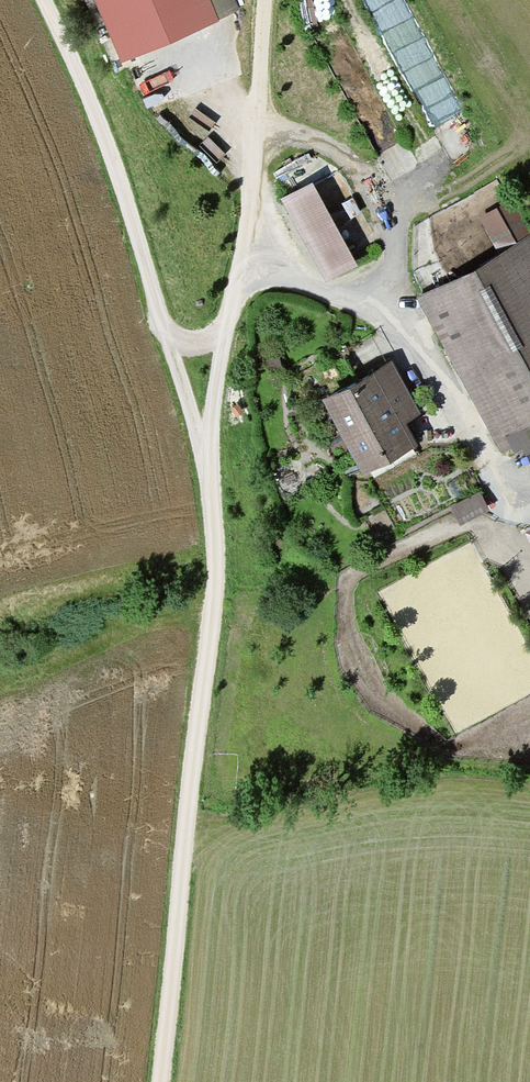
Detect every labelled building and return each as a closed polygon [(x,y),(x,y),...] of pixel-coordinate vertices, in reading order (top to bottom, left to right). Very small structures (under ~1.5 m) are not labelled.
[(204,0),(96,0),(118,54),(210,16),(204,0)] [(307,181),(280,196),(325,276),(353,261),(307,181)] [(529,445),(529,247),(527,241),(422,298),(495,432),(489,435),(498,450),(507,445),(513,455),(527,447),(529,445)] [(406,436),(392,411),(407,403),(394,379),(379,386),(372,373),(326,398),(360,460),(406,436)] [(476,526),(488,519),(476,495),(463,501),(476,526)]
